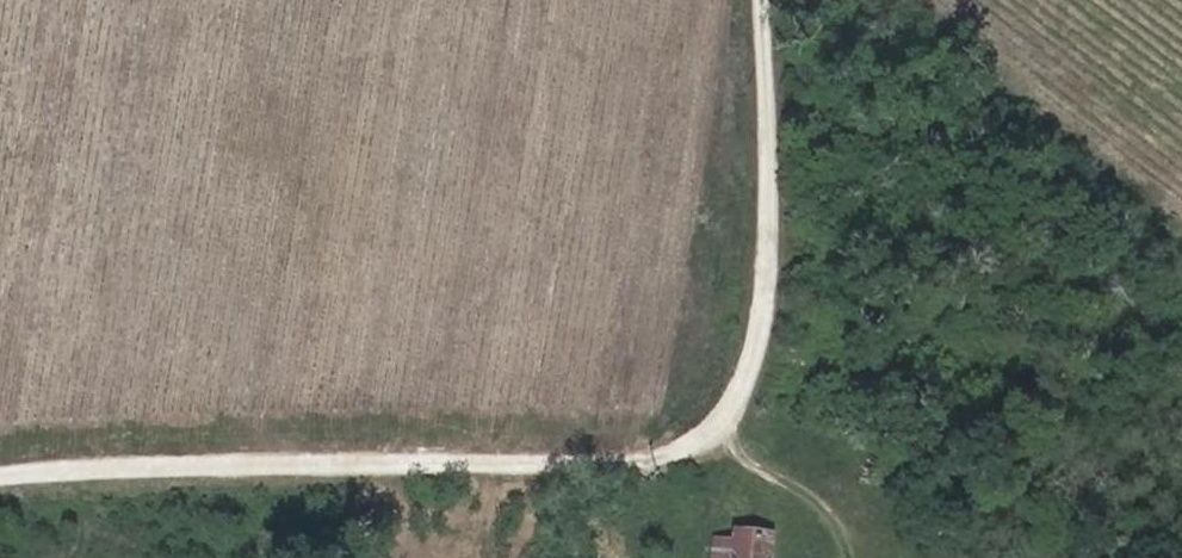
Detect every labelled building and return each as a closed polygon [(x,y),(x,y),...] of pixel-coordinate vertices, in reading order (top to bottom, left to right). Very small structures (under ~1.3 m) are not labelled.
[(767,536),(734,532),(733,542),(715,540),(713,557),(765,557),(767,536)]
